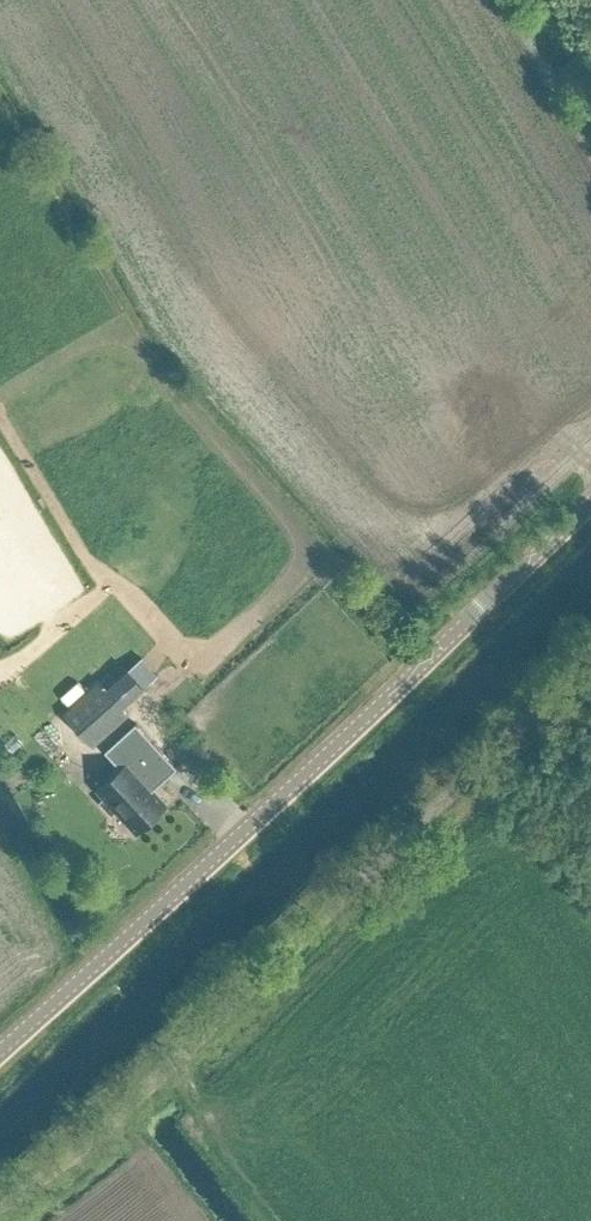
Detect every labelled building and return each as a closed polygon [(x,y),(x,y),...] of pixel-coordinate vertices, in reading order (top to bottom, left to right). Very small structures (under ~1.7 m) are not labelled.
[(99,679),(64,711),(90,740),(126,708),(99,679)] [(99,799),(111,812),(115,808),(136,832),(168,803),(153,786),(162,778),(133,745),(116,761),(120,766),(95,788),(102,796),(99,799)]
